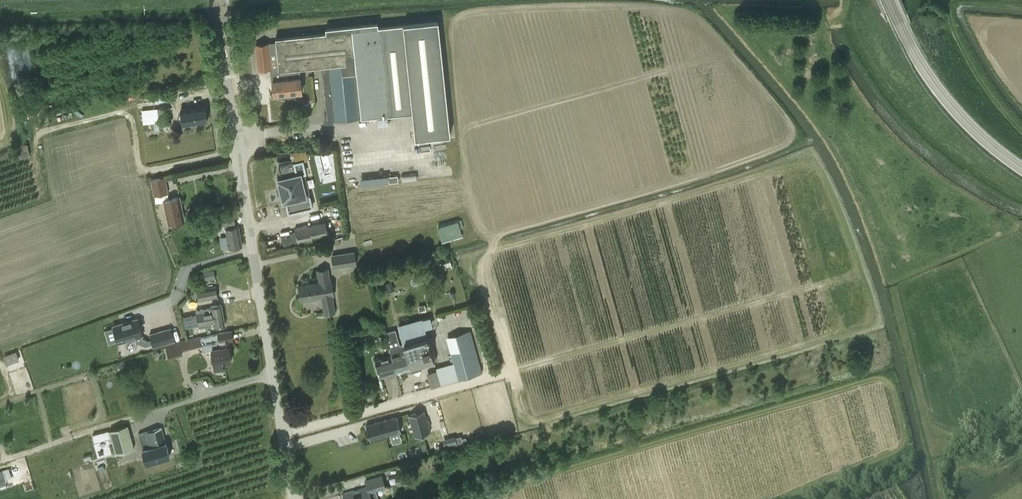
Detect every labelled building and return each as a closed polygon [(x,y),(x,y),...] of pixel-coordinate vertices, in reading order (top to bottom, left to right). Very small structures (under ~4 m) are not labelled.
[(275,38),(276,43),(279,71),(300,68),(322,66),(327,112),(325,113),(326,123),(334,122),(334,120),(392,114),(413,112),(415,138),(451,134),(439,20),(378,27),(377,23),(325,28),(326,32),(275,38)] [(268,43),(255,45),(258,70),(273,68),(274,80),(272,80),(274,95),(286,94),(287,95),(288,97),(293,96),(295,95),(294,93),(302,92),(301,77),(300,68),(279,71),(276,43),(268,43)] [(207,121),(204,106),(182,109),(184,125),(207,121)] [(159,122),(172,121),(170,107),(142,110),(144,132),(160,130),(159,122)] [(307,197),(301,173),(278,179),(283,203),(307,197)] [(155,203),(163,201),(169,224),(185,220),(180,197),(169,200),(168,193),(169,193),(166,181),(174,180),(172,174),(165,176),(150,179),(154,196),(155,203)] [(223,248),(229,248),(242,245),(239,226),(236,226),(234,213),(218,215),(220,227),(225,226),(226,228),(225,228),(227,236),(221,237),(223,248)] [(296,232),(295,232),(281,236),(284,249),(299,245),(326,238),(328,246),(341,244),(340,238),(347,237),(343,218),(295,228),(296,232)] [(462,237),(457,221),(438,226),(443,243),(462,237)] [(355,251),(332,255),(334,269),(358,265),(355,251)] [(450,261),(444,263),(446,269),(452,267),(450,261)] [(214,268),(202,271),(204,280),(216,278),(214,268)] [(334,295),(331,280),(330,281),(328,269),(318,270),(320,282),(299,286),(301,301),(322,297),(325,314),(335,312),(332,296),(334,295)] [(391,281),(384,285),(388,292),(395,288),(391,281)] [(197,288),(192,289),(193,297),(199,296),(200,300),(218,297),(216,287),(197,290),(197,288)] [(211,307),(197,310),(199,327),(214,325),(225,324),(222,304),(211,306),(211,307)] [(152,343),(151,340),(148,341),(142,338),(142,335),(137,318),(113,326),(119,342),(135,337),(137,341),(145,345),(152,343)] [(403,343),(428,337),(423,320),(399,327),(403,343)] [(171,328),(150,334),(151,340),(152,343),(153,347),(175,340),(171,328)] [(209,336),(200,338),(202,352),(212,350),(213,356),(211,356),(210,358),(210,360),(211,362),(211,364),(212,366),(214,366),(215,371),(226,369),(225,363),(232,362),(231,351),(233,351),(231,340),(233,340),(232,330),(218,332),(218,334),(209,336)] [(389,347),(391,355),(395,373),(411,368),(412,372),(422,369),(421,365),(434,361),(428,337),(403,343),(400,344),(396,330),(385,333),(389,347)] [(470,331),(447,337),(454,363),(458,379),(481,372),(470,331)] [(179,342),(167,346),(169,358),(182,355),(181,352),(179,342)] [(16,351),(5,356),(8,364),(20,360),(16,351)] [(380,377),(395,373),(391,355),(375,359),(380,377)] [(454,363),(436,368),(437,370),(437,371),(441,384),(442,383),(456,379),(458,379),(458,377),(454,363)] [(424,411),(409,415),(415,437),(430,433),(424,411)] [(370,440),(401,431),(397,417),(366,425),(370,440)] [(162,427),(138,434),(146,462),(170,456),(166,443),(162,427)] [(131,437),(113,442),(116,453),(134,449),(131,437)] [(458,445),(457,444),(456,440),(456,439),(444,442),(445,448),(458,445)] [(394,475),(396,485),(417,481),(415,470),(394,475)] [(370,494),(386,489),(383,476),(366,481),(368,486),(352,491),(354,498),(371,498),(370,494)]
